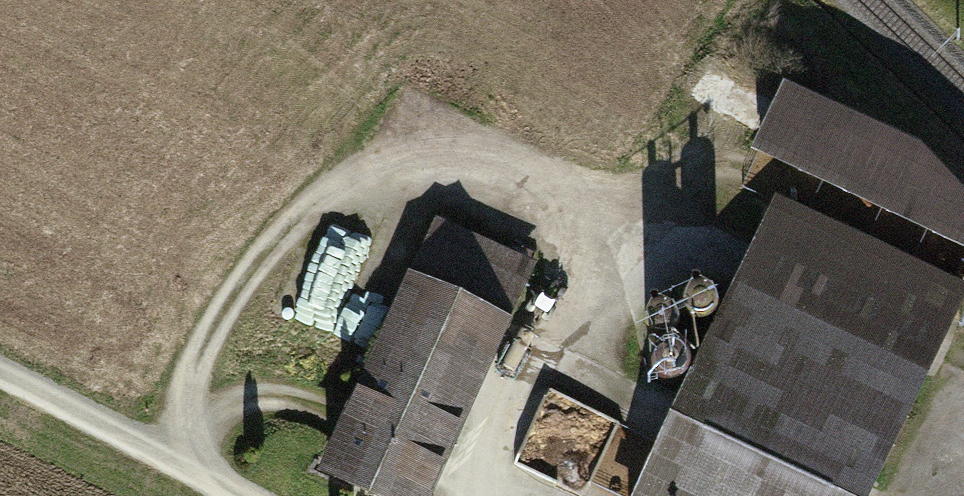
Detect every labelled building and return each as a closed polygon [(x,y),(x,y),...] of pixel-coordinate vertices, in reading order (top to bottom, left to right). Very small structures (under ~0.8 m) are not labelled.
[(636,495),(877,495),(963,314),(963,184),(923,141),(789,78),(755,149),(765,154),(746,193),(774,206),(636,495)] [(324,468),(385,495),(441,495),(547,265),(440,216),(324,468)] [(713,282),(704,280),(696,284),(691,292),(691,301),(696,309),(704,313),(714,311),(721,305),(723,296),(720,288),(713,282)] [(673,302),(665,303),(659,308),(657,315),(659,322),(665,327),(672,328),(679,325),(683,319),(683,312),(679,306),(673,302)] [(689,339),(678,335),(667,337),(659,345),(656,356),(659,367),(668,374),(680,375),(690,370),(696,360),(695,348),(689,339)]
